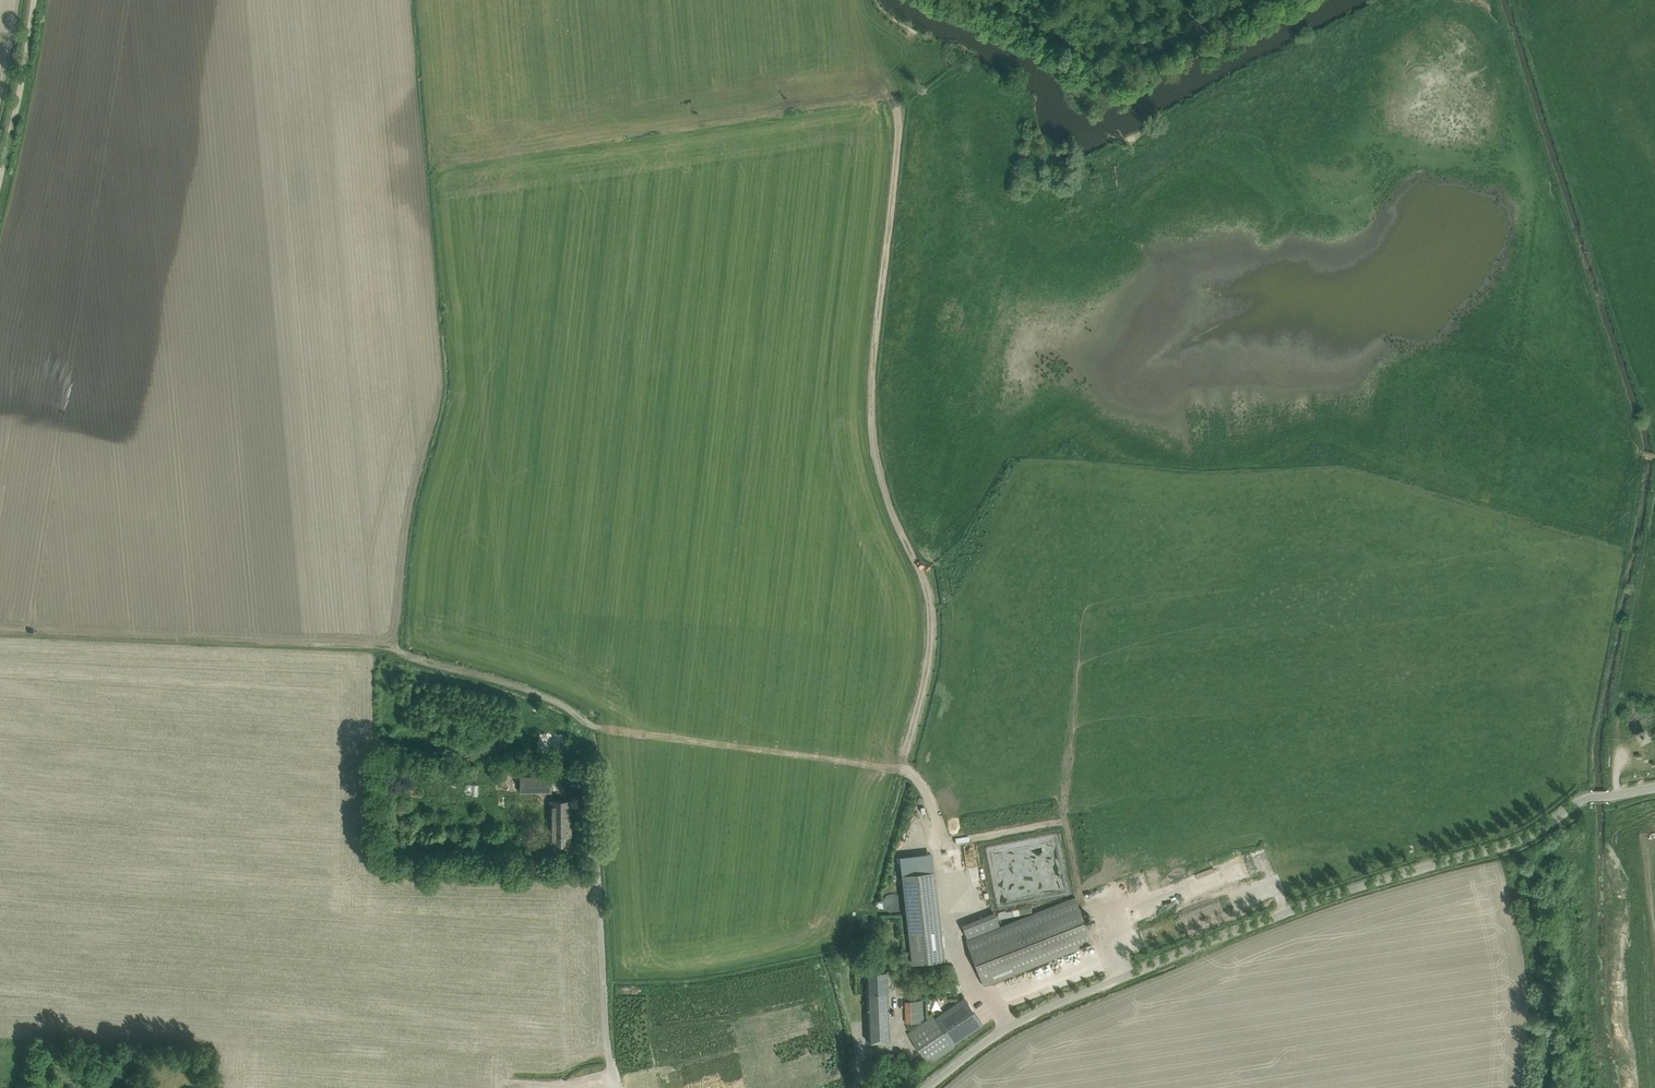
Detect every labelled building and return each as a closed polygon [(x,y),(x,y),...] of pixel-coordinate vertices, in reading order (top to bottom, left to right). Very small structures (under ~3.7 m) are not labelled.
[(1640,741),(1651,737),(1647,726),(1636,730),(1640,741)] [(520,777),(520,792),(540,792),(540,777),(520,777)] [(571,844),(571,800),(551,801),(551,844),(571,844)] [(519,861),(519,844),(504,844),(505,862),(519,861)] [(1243,863),(1224,868),(1228,880),(1246,875),(1243,863)] [(945,959),(935,870),(901,874),(912,963),(945,959)] [(1093,942),(1076,898),(966,941),(983,985),(1093,942)] [(1160,940),(1178,936),(1177,931),(1159,936),(1160,940)] [(887,971),(866,971),(869,1041),(890,1040),(887,971)] [(921,1022),(921,1019),(924,1019),(924,1001),(905,1002),(905,1023),(921,1022)] [(934,1016),(908,1034),(928,1063),(955,1045),(953,1044),(983,1024),(968,1002),(938,1022),(934,1016)]
